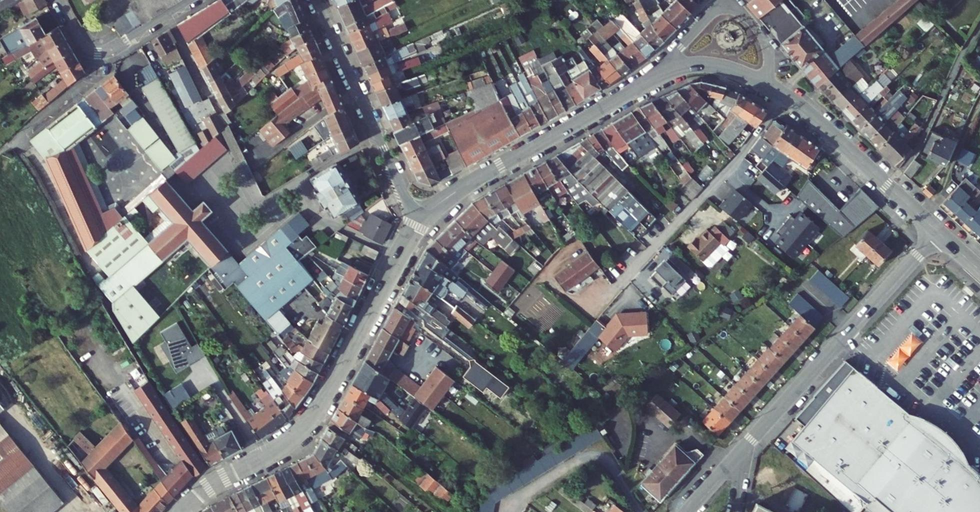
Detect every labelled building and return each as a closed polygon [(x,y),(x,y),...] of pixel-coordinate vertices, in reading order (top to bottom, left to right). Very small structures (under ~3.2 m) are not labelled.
[(39,0),(30,0),(22,4),(28,16),(32,13),(29,6),(39,0)] [(29,6),(32,13),(28,16),(29,18),(46,8),(42,0),(39,0),(29,6)] [(180,1),(180,0),(149,0),(132,10),(134,14),(127,18),(131,25),(132,24),(136,30),(142,26),(180,1)] [(237,0),(236,0),(221,0),(219,2),(224,10),(227,16),(249,1),(250,0),(237,0)] [(282,34),(303,21),(294,0),(290,0),(276,9),(264,18),(268,23),(273,28),(279,33),(281,34),(282,34)] [(290,0),(272,0),(276,9),(290,0)] [(335,9),(357,0),(330,0),(335,9)] [(366,18),(381,9),(385,7),(389,4),(393,2),(392,0),(381,0),(362,10),(361,7),(371,2),(370,0),(357,0),(335,9),(344,30),(366,18)] [(698,0),(676,0),(660,15),(673,31),(702,4),(698,0)] [(743,3),(744,4),(743,6),(755,19),(774,3),(772,0),(746,0),(743,3)] [(825,59),(795,23),(801,18),(786,0),(778,0),(774,3),(755,19),(765,31),(768,28),(771,31),(777,45),(804,76),(825,59)] [(851,38),(860,48),(910,2),(912,0),(891,0),(851,38)] [(910,2),(919,10),(930,0),(912,0),(910,2)] [(224,10),(219,2),(176,28),(186,46),(199,37),(227,16),(224,10)] [(629,7),(642,32),(637,36),(651,52),(659,44),(641,17),(635,4),(629,7)] [(657,13),(654,9),(641,17),(659,44),(673,31),(660,15),(651,23),(648,18),(657,13)] [(384,15),(369,24),(347,36),(350,44),(384,28),(393,24),(388,13),(384,15)] [(623,33),(620,36),(621,38),(642,60),(651,52),(637,36),(619,17),(613,22),(623,33)] [(132,24),(131,25),(127,18),(118,23),(114,30),(121,40),(136,30),(132,24)] [(347,36),(369,24),(366,18),(344,30),(347,36)] [(307,31),(303,21),(282,34),(283,35),(281,38),(284,41),(286,42),(288,41),(289,42),(307,31)] [(44,38),(35,22),(9,37),(18,53),(44,38)] [(600,30),(594,23),(589,26),(596,33),(600,30)] [(610,25),(608,23),(600,30),(606,35),(613,29),(610,25)] [(386,31),(384,28),(350,44),(355,54),(378,43),(389,38),(406,31),(402,25),(386,31)] [(65,42),(58,29),(44,38),(18,53),(11,57),(2,62),(4,67),(30,52),(35,61),(47,53),(65,42)] [(617,33),(613,29),(606,35),(610,39),(617,33)] [(295,51),(312,41),(307,31),(289,42),(284,45),(277,49),(286,59),(295,51)] [(175,47),(168,33),(162,37),(169,50),(173,48),(175,47)] [(949,45),(951,41),(945,35),(942,40),(949,45)] [(169,50),(162,37),(151,43),(167,69),(180,63),(173,48),(169,50)] [(208,62),(211,60),(199,37),(186,46),(198,70),(208,62)] [(590,38),(587,40),(596,51),(619,78),(627,71),(615,56),(611,59),(601,47),(599,49),(590,38)] [(618,41),(625,49),(621,51),(635,65),(642,60),(621,38),(618,41)] [(804,76),(815,89),(816,87),(850,57),(860,48),(851,38),(825,59),(804,76)] [(300,69),(319,58),(312,41),(295,51),(300,60),(274,76),(277,82),(300,69)] [(52,65),(71,54),(65,42),(47,53),(50,58),(28,75),(31,80),(52,65)] [(385,58),(378,43),(355,54),(362,69),(385,58)] [(635,65),(621,51),(616,45),(610,50),(615,56),(627,71),(635,65)] [(586,59),(577,48),(576,49),(583,61),(586,59)] [(409,54),(406,49),(385,58),(362,69),(366,77),(387,68),(386,65),(409,54)] [(233,56),(229,51),(225,55),(228,59),(233,56)] [(592,54),(601,66),(595,71),(607,86),(619,78),(596,51),(592,54)] [(0,59),(2,62),(11,57),(9,53),(0,59)] [(59,75),(77,64),(71,54),(52,65),(31,80),(34,85),(57,70),(59,75)] [(455,65),(451,54),(420,65),(370,86),(374,94),(431,73),(455,65)] [(566,72),(573,86),(582,102),(598,92),(589,75),(585,65),(583,61),(575,66),(571,59),(564,63),(561,57),(557,60),(554,54),(539,62),(542,68),(550,63),(556,74),(557,77),(562,74),(566,72)] [(850,57),(816,87),(829,99),(861,70),(850,57)] [(306,82),(325,72),(319,58),(300,69),(306,82)] [(417,58),(388,70),(387,68),(366,77),(370,86),(420,65),(417,58)] [(219,81),(217,79),(208,62),(198,70),(208,88),(219,81)] [(265,62),(260,68),(261,69),(267,76),(273,70),(265,62)] [(550,63),(542,68),(544,72),(547,77),(547,79),(556,74),(550,63)] [(67,89),(83,76),(77,64),(59,75),(64,84),(45,102),(48,107),(67,89)] [(149,68),(136,75),(143,87),(157,81),(149,68)] [(261,69),(258,72),(257,73),(253,77),(251,78),(254,83),(256,80),(259,83),(267,76),(261,69)] [(493,85),(486,70),(460,79),(466,94),(493,85)] [(850,83),(863,72),(861,70),(829,99),(838,108),(856,91),(857,91),(850,83)] [(200,104),(200,103),(184,71),(167,79),(184,112),(200,104)] [(215,103),(236,91),(248,81),(251,78),(253,77),(247,71),(233,84),(231,81),(221,85),(209,91),(215,103)] [(607,86),(595,71),(589,75),(598,92),(607,86)] [(314,88),(329,82),(325,72),(306,82),(304,83),(306,88),(296,96),(297,98),(294,100),(290,93),(286,95),(267,109),(274,119),(315,91),(314,88)] [(547,77),(544,72),(535,76),(538,82),(547,77)] [(417,84),(433,79),(431,73),(374,94),(381,109),(401,100),(397,92),(402,90),(405,90),(418,86),(417,84)] [(557,77),(573,108),(582,102),(573,86),(569,88),(562,74),(557,77)] [(532,78),(538,89),(531,92),(547,123),(556,117),(545,96),(538,82),(535,76),(532,78)] [(517,87),(538,128),(547,123),(531,92),(523,77),(514,82),(517,87)] [(554,92),(564,113),(573,108),(557,77),(549,82),(554,92)] [(126,96),(112,78),(95,92),(109,110),(126,96)] [(198,152),(157,81),(143,87),(141,89),(178,154),(172,158),(173,160),(167,164),(169,167),(174,173),(182,167),(186,163),(198,152)] [(219,81),(208,88),(209,91),(221,85),(219,81)] [(327,120),(342,110),(329,82),(314,88),(315,91),(274,119),(262,128),(255,133),(267,150),(287,136),(281,128),(308,110),(309,111),(319,105),(327,120)] [(913,91),(904,82),(887,100),(860,128),(870,137),(899,107),(913,91)] [(499,83),(493,85),(501,101),(507,99),(499,83)] [(493,85),(466,94),(459,96),(467,116),(474,112),(475,114),(501,101),(493,85)] [(701,112),(709,120),(712,117),(720,125),(724,121),(720,117),(716,114),(714,111),(708,106),(705,103),(687,86),(674,92),(691,111),(696,116),(701,112)] [(687,86),(705,103),(708,106),(711,99),(721,102),(725,90),(711,87),(687,86)] [(512,96),(530,132),(538,128),(517,87),(509,91),(512,96)] [(732,109),(739,96),(725,90),(721,102),(720,104),(724,106),(720,117),(724,121),(732,109)] [(222,115),(240,99),(236,91),(215,103),(221,115),(222,115)] [(851,120),(868,102),(856,91),(838,108),(851,120)] [(95,92),(83,102),(31,145),(47,164),(86,253),(121,221),(114,212),(101,218),(71,151),(102,125),(113,116),(109,110),(95,92)] [(564,113),(554,92),(545,96),(556,117),(564,113)] [(699,129),(686,113),(691,111),(674,92),(663,97),(700,142),(703,145),(707,142),(697,130),(699,129)] [(424,102),(420,93),(401,100),(381,109),(387,123),(407,114),(405,110),(424,102)] [(507,99),(501,101),(518,139),(530,132),(512,96),(507,99)] [(731,127),(748,102),(739,96),(732,109),(724,121),(731,127)] [(670,121),(692,148),(700,142),(663,97),(649,104),(665,124),(670,121)] [(884,97),(873,107),(868,102),(851,120),(860,128),(887,100),(884,97)] [(474,112),(467,116),(448,124),(443,126),(447,134),(456,153),(464,170),(518,139),(501,101),(475,114),(474,112)] [(136,109),(131,102),(119,113),(124,119),(136,109)] [(745,123),(757,107),(748,102),(731,127),(721,136),(718,139),(725,147),(745,123)] [(427,120),(422,122),(412,126),(392,134),(398,146),(430,132),(443,126),(448,124),(439,103),(422,109),(427,120)] [(678,152),(684,148),(665,124),(649,104),(637,110),(652,130),(659,126),(667,136),(666,137),(678,152)] [(753,129),(764,113),(757,107),(745,123),(753,129)] [(906,113),(899,107),(870,137),(879,145),(901,119),(906,113)] [(916,112),(910,107),(907,111),(913,116),(916,112)] [(413,118),(420,116),(422,122),(427,120),(422,109),(411,112),(413,118)] [(331,141),(350,130),(342,110),(327,120),(307,133),(309,137),(312,135),(314,137),(319,135),(322,141),(313,146),(310,141),(299,147),(297,145),(286,151),(293,163),(331,141)] [(662,154),(668,150),(652,130),(637,110),(628,114),(643,134),(646,133),(662,154)] [(412,126),(407,114),(387,123),(392,134),(412,126)] [(636,159),(654,148),(643,134),(628,114),(611,125),(625,144),(636,159)] [(226,126),(227,125),(222,115),(221,115),(217,117),(215,118),(222,131),(226,126)] [(156,138),(140,118),(127,129),(143,149),(156,138)] [(920,122),(916,118),(909,126),(903,135),(888,153),(899,164),(913,144),(907,139),(920,122)] [(901,119),(879,145),(888,153),(903,135),(909,126),(901,119)] [(745,161),(755,169),(760,162),(783,128),(775,122),(770,124),(745,161)] [(930,124),(919,149),(945,161),(958,133),(954,131),(953,135),(930,124)] [(600,131),(615,151),(625,144),(611,125),(600,131)] [(244,161),(230,135),(226,126),(222,131),(220,132),(237,165),(244,161)] [(430,132),(433,140),(447,134),(443,126),(430,132)] [(783,128),(760,162),(767,168),(771,163),(773,159),(785,143),(792,147),(800,136),(785,126),(783,128)] [(310,172),(358,148),(350,130),(331,141),(335,149),(317,158),(319,160),(308,166),(310,172)] [(721,136),(715,130),(712,133),(718,139),(721,136)] [(621,172),(627,168),(626,167),(623,163),(622,161),(615,151),(600,131),(591,136),(603,151),(612,162),(619,169),(621,172)] [(430,132),(398,146),(405,161),(424,152),(421,145),(433,140),(430,132)] [(603,151),(591,136),(585,140),(598,155),(603,151)] [(805,169),(819,148),(800,136),(792,147),(785,143),(773,159),(782,166),(788,157),(805,169)] [(186,163),(182,167),(174,173),(186,186),(224,152),(213,139),(198,152),(186,163)] [(172,158),(158,140),(144,152),(159,170),(167,164),(173,160),(172,158)] [(598,155),(585,140),(576,144),(593,160),(598,155)] [(964,142),(958,154),(970,161),(976,148),(964,142)] [(636,240),(654,219),(610,177),(603,169),(593,160),(576,144),(553,157),(598,204),(636,240)] [(424,152),(405,161),(411,175),(431,166),(443,160),(442,159),(437,147),(424,152)] [(447,168),(451,177),(464,170),(456,153),(442,159),(443,160),(447,168)] [(582,198),(593,209),(598,204),(553,157),(543,163),(553,181),(572,203),(573,204),(582,198)] [(910,175),(920,162),(914,157),(904,169),(910,175)] [(554,204),(559,212),(572,203),(553,181),(543,163),(533,169),(554,204)] [(771,163),(767,168),(766,170),(785,186),(786,187),(789,183),(795,188),(798,185),(771,163)] [(615,173),(607,165),(603,169),(610,177),(615,173)] [(415,184),(430,189),(451,177),(447,168),(435,174),(431,166),(411,175),(415,184)] [(174,173),(169,167),(159,175),(164,182),(174,173)] [(342,183),(333,169),(307,184),(313,195),(310,197),(313,201),(342,183)] [(567,241),(547,208),(554,204),(533,169),(520,176),(550,224),(563,244),(567,241)] [(689,178),(682,170),(675,177),(682,186),(689,178)] [(766,170),(757,182),(775,198),(785,186),(766,170)] [(966,174),(944,199),(954,209),(970,193),(969,192),(974,186),(976,184),(966,174)] [(545,222),(547,226),(550,224),(520,176),(503,185),(516,205),(522,215),(533,209),(542,223),(545,222)] [(845,237),(879,203),(863,189),(844,208),(812,176),(797,194),(845,237)] [(682,186),(678,191),(690,203),(702,190),(689,178),(682,186)] [(923,188),(930,194),(937,188),(930,181),(923,188)] [(157,209),(171,225),(146,246),(161,264),(186,242),(210,270),(214,266),(226,254),(198,223),(209,214),(201,204),(190,213),(164,183),(147,198),(157,209)] [(356,209),(357,208),(342,183),(313,201),(315,205),(321,215),(324,213),(331,224),(341,217),(347,226),(356,220),(361,217),(356,209)] [(970,193),(954,209),(965,219),(977,207),(970,200),(979,189),(979,188),(976,184),(974,186),(969,192),(970,193)] [(516,205),(503,185),(494,190),(506,210),(516,205)] [(501,214),(500,213),(506,210),(494,190),(482,197),(493,217),(497,214),(498,215),(501,214)] [(733,221),(746,203),(736,195),(723,214),(733,221)] [(473,205),(487,220),(493,217),(482,197),(471,203),(473,205)] [(157,209),(147,198),(141,204),(150,215),(157,209)] [(497,227),(495,228),(487,220),(473,205),(457,220),(477,242),(483,247),(490,238),(503,248),(512,238),(507,234),(497,227)] [(977,207),(965,219),(976,229),(979,225),(979,210),(977,207)] [(297,216),(286,225),(296,237),(307,227),(297,216)] [(791,222),(785,231),(804,245),(816,229),(798,216),(793,223),(791,222)] [(369,218),(365,226),(356,220),(347,226),(345,228),(360,236),(359,239),(380,249),(390,229),(369,218)] [(146,246),(123,220),(121,221),(86,253),(106,277),(102,280),(96,272),(91,278),(96,287),(112,303),(111,311),(132,348),(159,321),(132,289),(161,264),(146,246)] [(345,227),(341,220),(336,223),(341,230),(345,227)] [(466,255),(477,242),(457,220),(445,232),(466,255)] [(526,225),(525,224),(520,227),(523,232),(529,229),(526,225)] [(286,225),(236,267),(226,254),(214,266),(231,286),(276,341),(289,328),(277,315),(302,291),(302,292),(311,285),(311,284),(295,264),(303,258),(306,256),(310,253),(311,253),(314,251),(304,238),(300,242),(286,225)] [(523,232),(520,227),(512,231),(516,236),(522,233),(523,232)] [(693,240),(686,247),(705,267),(709,267),(716,259),(716,256),(711,251),(718,244),(721,247),(727,242),(714,229),(708,234),(705,232),(695,242),(693,240)] [(868,229),(856,243),(879,264),(891,250),(870,231),(868,229)] [(780,241),(775,249),(793,261),(804,245),(785,231),(779,240),(780,241)] [(452,257),(459,263),(466,255),(445,232),(435,242),(452,257)] [(326,242),(319,233),(309,241),(315,250),(318,248),(326,242)] [(332,241),(345,248),(348,242),(335,235),(332,241)] [(329,246),(342,253),(345,248),(332,241),(329,246)] [(452,257),(435,242),(425,252),(443,267),(452,257)] [(342,253),(329,246),(326,252),(338,259),(342,253)] [(326,252),(318,248),(315,250),(314,251),(311,253),(335,265),(338,259),(326,252)] [(359,259),(372,266),(376,257),(363,250),(359,259)] [(441,276),(446,269),(443,267),(425,252),(424,253),(420,261),(441,276)] [(585,255),(554,280),(563,292),(596,267),(585,255)] [(464,295),(455,287),(441,276),(420,261),(411,278),(430,292),(435,296),(441,287),(448,292),(449,290),(460,300),(463,297),(480,311),(486,303),(470,289),(464,295)] [(493,273),(505,283),(514,271),(502,261),(493,273)] [(660,292),(661,290),(668,297),(683,282),(676,275),(679,272),(668,261),(649,281),(660,292)] [(206,274),(222,294),(231,286),(214,266),(210,270),(206,274)] [(350,273),(365,281),(369,273),(354,266),(350,273)] [(350,273),(338,267),(335,275),(342,280),(342,281),(359,291),(365,281),(350,273)] [(841,307),(850,296),(819,268),(810,279),(841,307)] [(505,283),(493,273),(484,284),(496,294),(505,283)] [(331,283),(338,287),(335,292),(338,295),(353,304),(359,291),(342,281),(342,280),(335,275),(331,283)] [(338,295),(335,292),(320,276),(314,282),(319,287),(326,295),(327,293),(332,298),(336,302),(350,310),(353,304),(338,295)] [(435,307),(425,300),(430,292),(411,278),(402,293),(445,326),(449,321),(433,310),(435,307)] [(464,295),(470,289),(460,281),(455,287),(464,295)] [(319,294),(328,305),(332,309),(345,318),(350,310),(336,302),(332,298),(327,293),(326,295),(319,287),(314,282),(311,284),(311,285),(319,294)] [(314,298),(319,294),(311,285),(302,292),(304,294),(310,302),(314,298)] [(815,326),(824,315),(798,292),(789,303),(801,314),(815,326)] [(423,320),(420,325),(437,337),(440,333),(450,341),(456,334),(445,326),(402,293),(398,302),(423,320)] [(319,312),(323,317),(324,318),(340,329),(345,318),(332,309),(328,305),(319,312)] [(450,313),(469,328),(473,321),(455,307),(450,313)] [(415,324),(393,310),(383,329),(406,346),(415,331),(412,329),(415,324)] [(770,347),(716,408),(705,421),(720,435),(815,326),(801,314),(772,348),(770,347)] [(644,338),(644,317),(618,318),(618,321),(612,321),(604,330),(595,322),(565,354),(572,360),(585,347),(580,343),(583,341),(589,346),(595,339),(611,354),(624,339),(644,338)] [(315,326),(304,344),(306,346),(313,347),(326,356),(340,329),(324,318),(319,328),(315,326)] [(188,351),(174,326),(157,336),(165,350),(161,352),(168,363),(165,364),(171,376),(185,369),(184,366),(193,361),(188,351)] [(402,357),(409,348),(406,346),(383,329),(375,343),(392,354),(395,348),(401,352),(399,355),(402,357)] [(313,347),(306,346),(302,353),(293,349),(285,340),(280,345),(289,356),(294,356),(300,356),(319,369),(326,356),(313,347)] [(565,354),(559,361),(568,369),(589,346),(583,341),(580,343),(585,347),(572,360),(565,354)] [(393,373),(383,366),(392,354),(375,343),(364,363),(388,380),(415,398),(427,406),(448,377),(435,368),(420,389),(395,369),(393,373)] [(156,349),(165,364),(168,363),(161,352),(165,350),(162,345),(156,349)] [(185,369),(201,360),(194,348),(188,351),(193,361),(184,366),(185,369)] [(295,362),(299,364),(316,375),(319,369),(300,356),(294,356),(288,362),(290,364),(295,362)] [(275,364),(286,377),(282,383),(299,402),(306,391),(309,387),(292,376),(287,372),(278,361),(275,364)] [(971,470),(964,464),(959,453),(955,446),(951,441),(941,432),(931,424),(928,423),(924,420),(915,417),(904,414),(842,362),(810,398),(811,399),(792,420),(802,428),(792,441),(810,458),(827,473),(816,485),(846,511),(858,511),(862,507),(868,499),(883,511),(979,511),(979,477),(971,470)] [(391,404),(379,395),(388,380),(364,363),(352,385),(387,411),(391,404)] [(316,375),(299,364),(292,376),(309,387),(316,375)] [(453,381),(448,377),(427,406),(433,411),(453,381)] [(299,402),(282,383),(276,393),(291,414),(299,402)] [(386,418),(389,412),(387,411),(352,385),(345,398),(364,410),(367,405),(386,418)] [(291,414),(276,393),(267,400),(270,404),(284,424),(291,414)] [(136,437),(130,442),(160,485),(173,503),(192,482),(204,473),(162,412),(151,394),(136,404),(145,418),(179,466),(165,480),(137,441),(138,440),(136,437)] [(683,415),(660,394),(649,406),(672,427),(683,415)] [(284,424),(270,404),(263,409),(248,419),(233,398),(227,402),(255,444),(284,424)] [(266,398),(258,403),(263,409),(270,404),(267,400),(266,398)] [(371,423),(360,416),(364,410),(345,398),(338,412),(357,423),(368,429),(371,423)] [(427,406),(415,398),(400,420),(411,428),(427,406)] [(357,423),(338,412),(331,424),(350,435),(357,423)] [(179,428),(198,456),(207,450),(207,449),(189,421),(179,428)] [(93,455),(78,437),(64,450),(116,511),(165,511),(173,503),(160,485),(137,511),(108,474),(110,471),(108,468),(130,442),(123,432),(118,426),(93,455)] [(1,511),(43,511),(57,501),(0,427),(0,511),(1,511)] [(345,438),(329,427),(322,441),(338,452),(346,458),(349,453),(340,446),(345,438)] [(212,446),(222,463),(239,453),(227,433),(223,436),(219,429),(212,434),(217,440),(211,444),(212,446)] [(338,452),(322,441),(317,449),(333,461),(338,452)] [(207,450),(198,456),(208,471),(222,463),(212,446),(207,449),(207,450)] [(645,477),(648,479),(641,486),(659,502),(661,499),(663,500),(694,465),(688,459),(687,455),(678,447),(675,449),(654,472),(651,470),(645,477)] [(333,461),(317,449),(314,455),(324,471),(328,477),(336,470),(330,466),(333,461)] [(362,462),(349,453),(346,458),(359,466),(362,462)] [(324,471),(314,455),(304,461),(312,474),(315,477),(320,486),(322,488),(332,483),(349,470),(342,465),(336,470),(328,477),(324,471)] [(810,458),(799,470),(816,485),(827,473),(810,458)] [(312,474),(304,461),(298,465),(305,478),(314,493),(322,488),(320,486),(315,477),(312,474)] [(445,505),(453,494),(415,463),(407,474),(445,505)] [(305,478),(298,465),(290,470),(304,495),(308,492),(315,503),(319,501),(314,493),(305,478)] [(304,495),(290,470),(282,473),(300,506),(303,511),(311,508),(304,495)] [(300,506),(282,473),(275,477),(291,511),(300,506)] [(268,480),(268,481),(279,504),(282,511),(289,511),(291,511),(275,477),(268,480)] [(279,504),(268,481),(260,485),(268,501),(271,499),(275,506),(279,504)] [(260,485),(252,489),(261,506),(264,511),(268,511),(269,511),(264,502),(268,501),(260,485)] [(251,487),(243,492),(247,499),(253,510),(253,511),(264,511),(261,506),(252,489),(251,487)] [(247,499),(243,492),(237,495),(243,507),(247,499)] [(237,495),(230,499),(237,511),(246,511),(243,507),(237,495)] [(582,501),(574,495),(567,505),(575,510),(582,501)] [(230,499),(211,510),(213,511),(237,511),(230,499)] [(247,499),(243,507),(246,511),(253,511),(253,510),(247,499)] [(474,511),(488,511),(491,501),(476,499),(474,511)] [(619,511),(603,499),(594,511),(619,511)]
